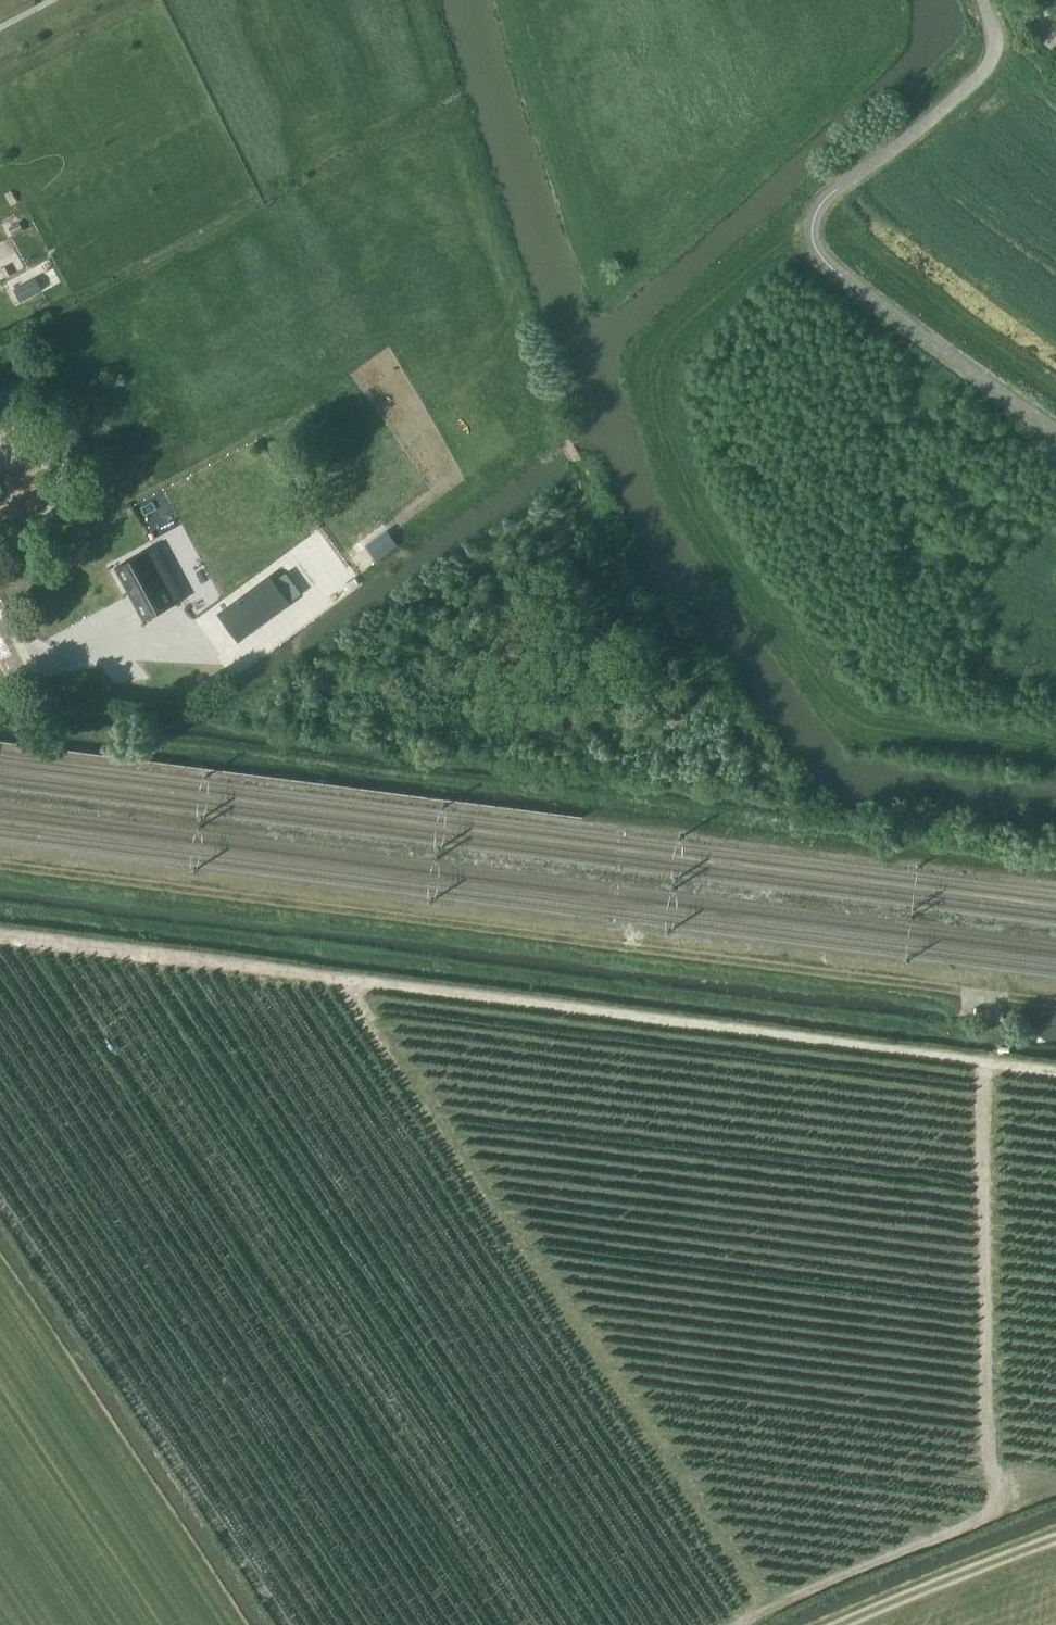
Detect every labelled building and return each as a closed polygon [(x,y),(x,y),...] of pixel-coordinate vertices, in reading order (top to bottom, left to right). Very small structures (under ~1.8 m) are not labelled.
[(157,535),(165,552),(192,540),(184,523),(157,535)] [(147,551),(116,566),(143,621),(174,605),(147,551)] [(286,571),(278,578),(294,597),(302,590),(286,571)] [(268,578),(216,616),(236,644),(289,606),(268,578)]
